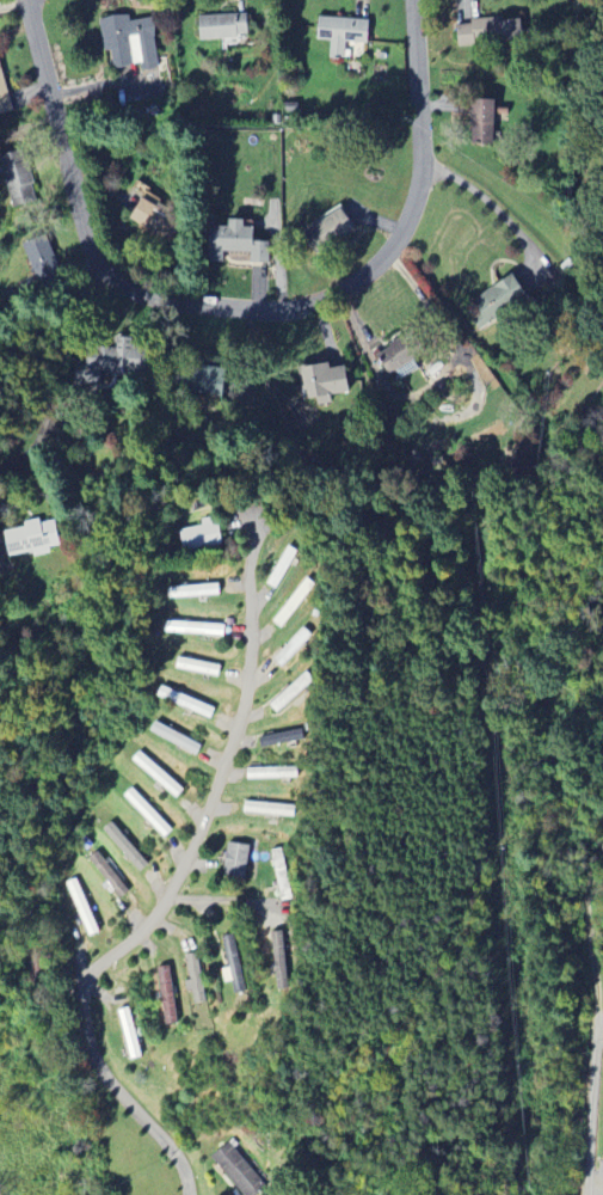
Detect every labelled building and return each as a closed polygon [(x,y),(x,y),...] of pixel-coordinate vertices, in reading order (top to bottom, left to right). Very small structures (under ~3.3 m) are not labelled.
[(105,51),(112,50),(115,68),(141,64),(142,71),(160,68),(151,14),(101,21),(105,51)] [(199,15),(200,39),(249,37),(248,14),(199,15)] [(369,18),(319,17),(318,39),(331,40),(330,57),(345,58),(345,42),(369,42),(369,18)] [(458,46),(523,43),(522,18),(470,21),(470,24),(457,25),(458,46)] [(0,51),(0,115),(12,113),(0,51)] [(494,135),(495,100),(473,100),(472,135),(494,135)] [(0,156),(14,208),(38,201),(24,150),(0,156)] [(172,244),(183,223),(151,205),(159,192),(138,180),(133,189),(144,195),(130,221),(172,244)] [(356,232),(345,209),(304,230),(315,253),(356,232)] [(209,226),(209,262),(224,262),(224,252),(252,252),(251,263),(272,263),(272,242),(255,242),(255,227),(244,227),(244,219),(229,219),(229,226),(209,226)] [(23,243),(38,281),(61,272),(46,234),(23,243)] [(472,301),(479,312),(471,317),(480,330),(529,298),(513,274),(472,301)] [(377,355),(390,376),(419,357),(405,337),(377,355)] [(126,347),(87,348),(87,365),(76,365),(76,385),(104,385),(104,373),(126,373),(126,347)] [(224,393),(227,368),(187,363),(186,370),(176,369),(174,387),(224,393)] [(350,393),(347,366),(330,368),(329,364),(301,368),(305,400),(318,399),(319,405),(333,403),(332,395),(350,393)] [(181,530),(183,550),(222,545),(218,517),(202,520),(203,527),(181,530)] [(55,521),(42,523),(41,519),(25,522),(25,527),(5,531),(10,557),(34,553),(35,557),(52,554),(51,548),(60,546),(55,521)] [(299,551),(289,546),(268,584),(278,589),(299,551)] [(220,596),(220,585),(169,587),(169,597),(220,596)] [(167,634),(224,635),(225,624),(167,622),(167,634)] [(274,659),(282,667),(312,636),(304,628),(274,659)] [(176,668),(219,677),(221,666),(178,657),(176,668)] [(216,707),(162,687),(158,697),(212,717),(216,707)] [(260,736),(261,746),(288,743),(287,733),(260,736)] [(183,790),(172,782),(175,778),(138,752),(132,761),(179,796),(183,790)] [(247,779),(298,778),(298,767),(247,768),(247,779)] [(124,794),(164,838),(172,831),(132,787),(124,794)] [(244,811),(294,818),(295,807),(245,800),(244,811)] [(105,827),(139,872),(147,866),(113,820),(105,827)] [(250,845),(228,842),(223,876),(245,880),(250,845)] [(90,858),(122,899),(130,892),(98,851),(90,858)] [(271,932),(279,992),(293,990),(286,930),(271,932)] [(222,936),(228,968),(222,969),(225,983),(232,981),(235,994),(249,991),(236,933),(222,936)] [(207,1001),(197,951),(185,954),(190,980),(185,981),(187,992),(193,991),(195,1003),(207,1001)] [(158,967),(166,1025),(178,1023),(170,965),(158,967)] [(132,1060),(142,1057),(137,1037),(138,1037),(129,1007),(118,1010),(132,1060)] [(227,1142),(210,1157),(244,1194),(256,1194),(266,1185),(227,1142)]
